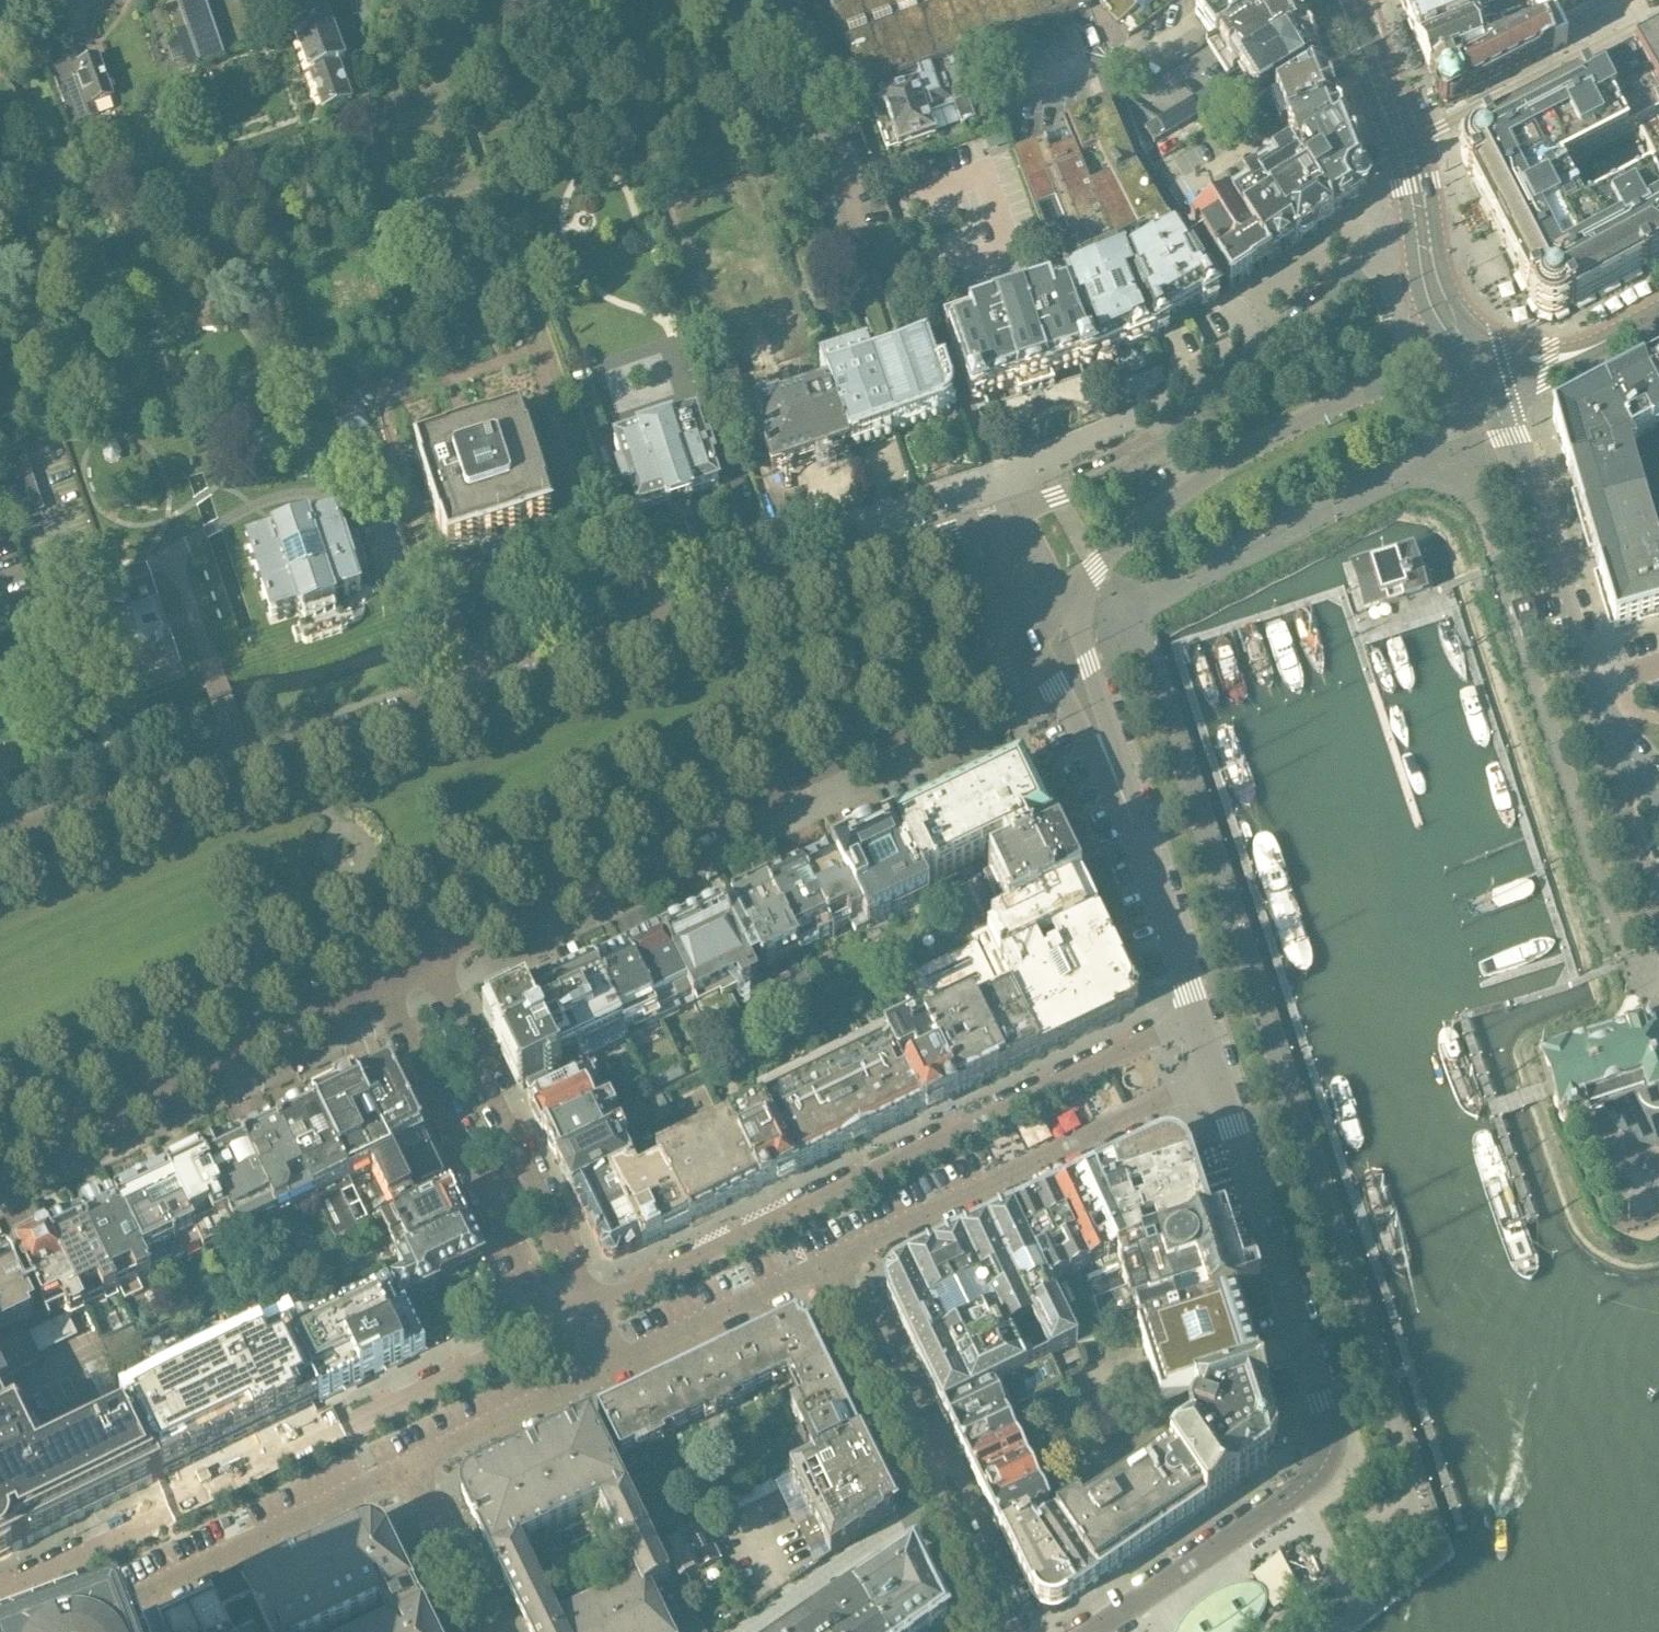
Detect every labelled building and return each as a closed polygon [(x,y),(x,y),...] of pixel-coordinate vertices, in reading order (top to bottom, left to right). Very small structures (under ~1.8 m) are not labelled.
[(204,0),(176,0),(179,10),(201,68),(226,60),(204,0)] [(1086,0),(827,0),(863,96),(917,75),(939,66),(976,53),(1090,10),(1086,0)] [(1211,1),(1200,9),(1218,35),(1269,0),(1212,0),(1211,1)] [(1218,35),(1215,37),(1237,72),(1304,29),(1291,0),(1269,0),(1218,35)] [(1407,20),(1458,0),(1400,0),(1407,20)] [(1407,20),(1418,48),(1471,27),(1464,10),(1472,6),(1470,0),(1458,0),(1407,20)] [(1472,6),(1464,10),(1471,27),(1532,3),(1531,0),(1470,0),(1472,6)] [(1553,52),(1566,45),(1552,18),(1588,0),(1532,0),(1553,52)] [(1532,3),(1471,27),(1481,53),(1542,28),(1532,3)] [(292,20),(326,112),(353,102),(344,77),(338,61),(345,58),(327,8),(292,20)] [(1471,27),(1418,48),(1428,73),(1481,53),(1471,27)] [(1542,28),(1481,53),(1428,73),(1440,104),(1441,105),(1441,106),(1442,107),(1443,107),(1445,108),(1446,108),(1448,108),(1449,107),(1541,60),(1541,59),(1553,53),(1543,28),(1542,28)] [(1255,100),(1317,61),(1313,50),(1304,29),(1237,72),(1248,90),(1255,100)] [(179,42),(168,46),(173,61),(184,57),(179,42)] [(1638,59),(1658,98),(1658,48),(1638,59)] [(113,99),(99,59),(80,66),(75,51),(58,57),(61,65),(52,68),(72,127),(99,117),(95,106),(113,99)] [(990,92),(976,53),(939,66),(953,106),(960,126),(974,121),(966,101),(990,92)] [(349,57),(345,58),(338,61),(344,77),(355,73),(349,57)] [(1555,319),(1658,263),(1658,98),(1638,59),(1545,107),(1466,147),(1465,149),(1461,162),(1461,164),(1481,204),(1479,204),(1479,205),(1493,232),(1497,240),(1501,248),(1515,275),(1516,275),(1517,275),(1537,313),(1540,315),(1552,319),(1555,319)] [(920,85),(915,86),(925,116),(953,106),(939,66),(917,75),(920,85)] [(1308,74),(1273,96),(1284,124),(1335,104),(1322,75),(1320,69),(1308,74)] [(1207,129),(1255,100),(1248,90),(1235,98),(1224,80),(1190,102),(1199,115),(1207,129)] [(933,137),(925,116),(915,86),(878,99),(896,150),(933,137)] [(369,102),(351,108),(358,128),(376,122),(374,118),(388,113),(384,101),(370,106),(369,102)] [(1179,239),(1132,164),(1123,141),(1108,101),(1072,113),(1066,116),(1070,125),(1082,154),(1097,149),(1109,173),(1136,226),(1153,217),(1162,236),(1160,238),(1165,247),(1179,239)] [(1190,102),(1144,131),(1152,145),(1199,115),(1190,102)] [(1344,126),(1335,104),(1284,124),(1292,142),(1286,144),(1288,150),(1287,150),(1288,151),(1287,152),(1291,158),(1342,126),(1344,126)] [(722,129),(731,126),(729,120),(719,123),(722,129)] [(1360,180),(1362,171),(1344,126),(1342,126),(1291,158),(1332,218),(1358,201),(1357,200),(1357,198),(1359,198),(1360,198),(1362,197),(1363,197),(1365,196),(1366,195),(1367,193),(1367,192),(1368,190),(1368,189),(1367,187),(1367,186),(1366,184),(1365,183),(1364,182),(1363,181),(1361,180),(1360,180)] [(1127,349),(1152,338),(1123,267),(1111,238),(1088,183),(1071,142),(1047,152),(1046,150),(1037,154),(1034,147),(1013,156),(1059,280),(1062,287),(1090,365),(1095,363),(1095,361),(1097,360),(1098,363),(1104,365),(1111,362),(1113,356),(1112,354),(1126,347),(1127,349)] [(0,149),(0,160),(12,157),(9,146),(0,149)] [(1332,218),(1291,158),(1287,152),(1250,175),(1252,178),(1296,244),(1332,219),(1332,218)] [(1136,226),(1109,173),(1088,183),(1111,238),(1136,226)] [(1296,244),(1252,178),(1240,185),(1243,188),(1226,199),(1228,201),(1269,263),(1296,244)] [(1269,263),(1228,201),(1188,225),(1230,289),(1251,276),(1250,275),(1269,263)] [(1179,239),(1165,247),(1151,253),(1182,313),(1200,302),(1203,308),(1218,299),(1179,239)] [(1182,313),(1151,253),(1123,267),(1152,338),(1169,328),(1165,323),(1182,313)] [(1090,365),(1062,287),(1059,280),(942,319),(972,404),(985,400),(985,398),(1015,388),(1018,398),(1053,386),(1050,376),(1080,366),(1081,368),(1090,365)] [(881,343),(865,349),(893,434),(943,418),(943,417),(945,416),(946,415),(948,413),(949,411),(950,409),(951,407),(951,405),(951,403),(951,401),(951,400),(943,377),(948,375),(941,356),(928,360),(921,341),(884,353),(881,343)] [(819,365),(828,390),(850,449),(893,434),(865,349),(819,365)] [(1658,364),(1641,373),(1658,407),(1658,367),(1658,364)] [(1601,394),(1629,444),(1629,443),(1658,427),(1658,407),(1641,373),(1640,373),(1601,394)] [(778,403),(751,413),(772,475),(850,449),(828,390),(779,406),(778,403)] [(1568,473),(1570,472),(1630,455),(1629,444),(1601,394),(1553,420),(1568,473)] [(446,442),(416,452),(423,472),(422,473),(440,530),(442,530),(448,550),(478,541),(478,542),(522,527),(552,517),(545,497),(546,496),(528,439),(526,439),(520,419),(490,428),(490,427),(446,441),(446,442)] [(631,492),(638,515),(665,505),(666,509),(692,500),(690,497),(718,487),(710,463),(714,461),(709,445),(704,446),(695,419),(616,444),(625,471),(618,473),(625,494),(631,492)] [(1631,459),(1630,455),(1570,472),(1590,541),(1593,554),(1600,576),(1658,558),(1658,553),(1658,551),(1653,534),(1650,524),(1649,523),(1635,473),(1631,459)] [(336,517),(310,526),(305,509),(268,521),(274,538),(248,546),(272,622),(298,613),(300,616),(336,604),(335,601),(361,593),(353,569),(355,568),(345,539),(344,539),(336,517)] [(1600,576),(1598,577),(1605,599),(1606,599),(1609,607),(1608,608),(1614,630),(1658,617),(1658,558),(1600,576)] [(1422,569),(1431,569),(1431,560),(1422,560),(1422,569)] [(146,578),(89,598),(99,625),(103,624),(117,663),(113,665),(122,692),(178,672),(146,578)] [(176,647),(183,667),(193,664),(186,644),(176,647)] [(1057,838),(1021,763),(966,790),(955,768),(958,767),(958,765),(938,775),(938,776),(941,775),(951,797),(893,825),(928,900),(940,894),(983,874),(1033,850),(1057,838)] [(893,825),(831,854),(867,928),(868,929),(928,900),(893,825)] [(1080,885),(1057,838),(1033,850),(983,874),(1006,923),(1023,914),(1080,885)] [(802,867),(800,869),(831,934),(850,924),(854,934),(867,928),(831,854),(819,860),(811,859),(803,863),(802,867)] [(800,869),(767,885),(798,951),(800,955),(833,939),(831,934),(800,869)] [(763,967),(798,951),(767,885),(766,885),(760,884),(751,888),(751,893),(732,902),(763,967)] [(1137,1002),(1080,885),(1023,914),(1006,923),(994,929),(1009,958),(1002,962),(987,930),(952,946),(955,953),(907,977),(928,1023),(925,1025),(958,1095),(1134,1010),(1137,1002)] [(763,967),(732,902),(721,907),(718,909),(709,906),(702,910),(700,917),(684,925),(676,923),(668,927),(666,933),(661,936),(696,1006),(713,1040),(745,1024),(732,998),(758,985),(752,973),(763,967)] [(696,1006),(661,936),(646,943),(644,939),(637,938),(628,943),(626,949),(628,952),(662,1023),(696,1006)] [(662,1023),(628,952),(612,959),(611,958),(603,956),(596,959),(593,969),(629,1040),(662,1023)] [(629,1040),(593,969),(550,991),(548,988),(534,995),(536,997),(526,1002),(567,1084),(593,1071),(587,1060),(629,1040)] [(879,983),(873,971),(863,976),(869,988),(879,983)] [(920,1011),(904,979),(893,985),(908,1017),(920,1011)] [(903,1015),(888,987),(873,995),(887,1023),(903,1015)] [(731,1056),(827,1009),(823,1001),(727,1047),(731,1056)] [(567,1084),(526,1002),(513,1009),(510,1003),(486,1015),(489,1020),(523,1091),(526,1089),(532,1101),(567,1084)] [(1543,1050),(1543,1049),(1542,1049),(1542,1048),(1541,1048),(1540,1049),(1539,1050),(1539,1051),(1540,1052),(1541,1053),(1542,1053),(1561,1110),(1560,1111),(1559,1112),(1558,1115),(1558,1117),(1558,1118),(1559,1119),(1559,1120),(1560,1122),(1561,1123),(1563,1124),(1564,1125),(1565,1125),(1567,1125),(1569,1125),(1570,1124),(1572,1123),(1574,1122),(1575,1121),(1575,1120),(1576,1119),(1576,1118),(1604,1108),(1611,1122),(1621,1134),(1634,1142),(1649,1147),(1658,1148),(1658,1022),(1653,1024),(1650,1014),(1543,1050)] [(761,1190),(958,1095),(925,1025),(918,1028),(914,1019),(759,1094),(764,1103),(728,1121),(761,1190)] [(816,1022),(802,1029),(808,1041),(822,1035),(816,1022)] [(680,1065),(647,1082),(652,1091),(645,1094),(655,1113),(651,1115),(656,1124),(670,1117),(657,1091),(686,1077),(680,1065)] [(426,1142),(408,1103),(411,1102),(405,1091),(402,1092),(390,1068),(358,1084),(391,1150),(403,1144),(407,1151),(426,1142)] [(542,1131),(607,1101),(593,1071),(567,1084),(532,1101),(529,1102),(534,1113),(535,1116),(533,1117),(534,1120),(534,1122),(536,1125),(537,1127),(538,1128),(540,1131),(542,1130),(542,1131)] [(391,1150),(358,1084),(352,1087),(350,1083),(335,1090),(336,1092),(312,1103),(313,1105),(350,1179),(373,1168),(396,1213),(408,1207),(410,1210),(419,1205),(391,1150)] [(621,1132),(613,1116),(618,1113),(611,1099),(607,1101),(542,1131),(550,1146),(549,1151),(551,1157),(556,1159),(558,1162),(621,1132)] [(350,1179),(313,1105),(277,1122),(313,1196),(336,1242),(358,1231),(341,1196),(353,1190),(348,1180),(350,1179)] [(761,1190),(728,1121),(727,1121),(722,1113),(674,1136),(679,1145),(656,1156),(658,1160),(689,1225),(761,1190)] [(313,1196),(277,1122),(275,1123),(270,1120),(264,1123),(263,1129),(241,1140),(277,1214),(313,1196)] [(608,1176),(637,1162),(622,1131),(621,1132),(558,1162),(573,1194),(608,1176)] [(277,1214),(241,1140),(221,1149),(214,1147),(214,1148),(206,1151),(204,1157),(201,1159),(238,1233),(277,1214)] [(445,1181),(426,1142),(407,1151),(403,1144),(391,1150),(419,1205),(420,1208),(451,1194),(445,1181)] [(1120,1180),(1125,1178),(1188,1158),(1187,1158),(1187,1156),(1186,1154),(1184,1152),(1183,1150),(1181,1148),(1180,1147),(1178,1145),(1176,1144),(1172,1143),(1168,1143),(1165,1143),(1162,1143),(1158,1144),(1113,1166),(1120,1180)] [(1202,1202),(1188,1158),(1125,1178),(1130,1194),(1143,1190),(1148,1203),(1135,1208),(1132,1201),(1111,1208),(1121,1229),(1202,1202)] [(238,1233),(201,1159),(168,1176),(202,1246),(204,1249),(238,1233)] [(689,1225),(658,1160),(611,1183),(643,1247),(689,1225)] [(1130,1194),(1125,1178),(1120,1180),(1113,1166),(1094,1175),(1111,1208),(1132,1201),(1130,1194)] [(202,1246),(168,1176),(165,1177),(159,1174),(152,1178),(151,1183),(135,1191),(129,1189),(120,1194),(119,1199),(116,1200),(151,1271),(171,1262),(174,1267),(187,1260),(185,1254),(202,1246)] [(1094,1175),(1074,1185),(1110,1261),(1131,1250),(1121,1229),(1111,1208),(1094,1175)] [(608,1176),(573,1194),(603,1255),(602,1258),(603,1259),(604,1260),(605,1261),(607,1262),(609,1263),(610,1263),(612,1263),(614,1263),(616,1262),(617,1260),(643,1247),(611,1183),(608,1176)] [(1074,1185),(1054,1195),(1090,1270),(1110,1261),(1074,1185)] [(451,1194),(420,1208),(419,1205),(410,1210),(408,1207),(396,1213),(383,1219),(401,1257),(467,1227),(466,1224),(468,1218),(464,1210),(458,1208),(451,1194)] [(1054,1195),(1033,1204),(1070,1280),(1089,1271),(1090,1270),(1054,1195)] [(151,1271),(116,1200),(101,1208),(95,1203),(85,1208),(85,1215),(83,1216),(120,1290),(153,1275),(151,1271)] [(1162,1240),(1209,1224),(1202,1202),(1121,1229),(1131,1250),(1146,1245),(1143,1237),(1160,1232),(1162,1240)] [(1033,1204),(1014,1214),(1050,1290),(1070,1280),(1033,1204)] [(1077,1347),(1050,1290),(1014,1214),(906,1266),(907,1267),(899,1270),(896,1272),(893,1275),(891,1278),(889,1281),(888,1284),(887,1288),(887,1292),(888,1295),(889,1299),(893,1306),(892,1307),(943,1411),(1051,1360),(1077,1347)] [(120,1290),(83,1216),(69,1223),(68,1221),(61,1219),(51,1225),(50,1230),(51,1232),(49,1233),(85,1307),(120,1290)] [(1078,1349),(1137,1329),(1233,1300),(1209,1224),(1162,1240),(1146,1245),(1131,1250),(1110,1261),(1090,1270),(1089,1271),(1093,1279),(1074,1288),(1070,1280),(1050,1290),(1077,1347),(1078,1349)] [(459,1269),(482,1258),(467,1227),(401,1257),(398,1258),(407,1276),(393,1283),(400,1298),(402,1301),(414,1295),(415,1296),(418,1295),(422,1298),(434,1292),(434,1287),(437,1285),(440,1277),(443,1276),(445,1280),(457,1274),(455,1270),(459,1268),(459,1269)] [(85,1307),(49,1233),(33,1241),(29,1237),(21,1241),(22,1246),(16,1249),(43,1305),(56,1298),(61,1299),(69,1315),(85,1307)] [(30,1311),(37,1308),(8,1253),(0,1257),(0,1364),(7,1378),(40,1362),(21,1322),(33,1317),(30,1311)] [(277,1424),(291,1417),(290,1415),(297,1411),(298,1414),(313,1407),(311,1404),(317,1401),(319,1401),(290,1342),(278,1317),(272,1321),(258,1293),(137,1351),(155,1389),(127,1403),(135,1422),(163,1479),(165,1478),(163,1476),(170,1473),(171,1476),(185,1469),(184,1466),(191,1463),(192,1465),(206,1458),(205,1456),(212,1452),(213,1455),(227,1448),(226,1446),(233,1442),(234,1445),(249,1438),(248,1435),(276,1422),(277,1424)] [(392,1342),(414,1331),(404,1311),(396,1314),(387,1295),(290,1342),(319,1401),(317,1401),(319,1404),(384,1372),(402,1364),(400,1360),(401,1360),(392,1342)] [(1256,1371),(1233,1300),(1137,1329),(1160,1402),(1193,1391),(1256,1371)] [(426,1352),(405,1310),(404,1311),(414,1331),(392,1342),(401,1360),(400,1360),(402,1364),(426,1352)] [(826,1370),(806,1329),(803,1330),(803,1328),(804,1328),(805,1327),(805,1326),(806,1325),(806,1324),(806,1323),(805,1322),(805,1321),(804,1320),(802,1320),(801,1319),(800,1320),(796,1321),(795,1320),(753,1340),(750,1338),(745,1341),(746,1343),(737,1348),(758,1391),(791,1375),(796,1385),(826,1370)] [(758,1391),(737,1348),(726,1353),(724,1351),(719,1353),(719,1356),(684,1373),(682,1371),(677,1374),(677,1377),(668,1381),(689,1425),(716,1412),(718,1417),(733,1409),(731,1404),(758,1391)] [(1063,1385),(1051,1360),(943,1411),(955,1437),(1004,1414),(1063,1385)] [(0,1364),(0,1424),(18,1416),(24,1413),(7,1378),(0,1364)] [(507,1379),(501,1366),(491,1371),(497,1384),(507,1379)] [(852,1425),(841,1402),(833,1385),(835,1383),(832,1378),(829,1378),(826,1370),(796,1385),(805,1403),(791,1409),(817,1461),(859,1439),(855,1432),(857,1430),(855,1425),(852,1425)] [(1277,1451),(1278,1448),(1278,1445),(1278,1442),(1278,1439),(1277,1436),(1277,1435),(1275,1435),(1266,1406),(1267,1405),(1256,1371),(1193,1391),(1200,1413),(1200,1414),(1197,1415),(1196,1416),(1194,1419),(1193,1420),(1192,1421),(1191,1424),(1190,1425),(1190,1427),(1190,1428),(1190,1430),(1190,1432),(1190,1433),(1191,1436),(1192,1437),(1191,1439),(1126,1483),(1143,1508),(1152,1502),(1156,1507),(1147,1513),(1163,1537),(1239,1486),(1239,1485),(1264,1467),(1265,1468),(1268,1466),(1270,1464),(1272,1462),(1274,1460),(1275,1457),(1276,1454),(1277,1451)] [(689,1425),(668,1381),(658,1386),(656,1384),(651,1387),(651,1389),(616,1406),(614,1404),(609,1407),(609,1410),(598,1415),(621,1458),(647,1445),(649,1450),(665,1442),(663,1438),(689,1425)] [(1016,1438),(1004,1414),(955,1437),(967,1461),(1016,1438)] [(163,1479),(135,1422),(41,1466),(18,1416),(0,1424),(0,1562),(165,1482),(163,1479)] [(529,1631),(671,1631),(651,1592),(671,1582),(590,1419),(473,1475),(471,1477),(468,1479),(466,1481),(465,1484),(464,1486),(463,1489),(463,1492),(463,1495),(464,1498),(465,1501),(529,1631)] [(1016,1438),(967,1461),(978,1484),(1027,1461),(1016,1438)] [(883,1488),(859,1439),(817,1461),(790,1473),(814,1522),(799,1529),(810,1550),(825,1543),(830,1556),(895,1512),(883,1488)] [(1027,1461),(978,1484),(989,1508),(1038,1484),(1027,1461)] [(1163,1537),(1147,1513),(1137,1520),(1133,1515),(1143,1508),(1126,1483),(1083,1513),(1072,1498),(1051,1509),(1054,1517),(1097,1582),(1163,1537)] [(1051,1509),(1038,1484),(989,1508),(1001,1533),(1024,1521),(1051,1509)] [(691,1518),(724,1503),(716,1486),(687,1500),(691,1507),(687,1508),(691,1518)] [(672,1542),(663,1546),(678,1578),(680,1582),(686,1579),(721,1562),(700,1517),(677,1528),(684,1541),(674,1546),(672,1542)] [(1097,1582),(1054,1517),(1032,1532),(1075,1597),(1097,1582)] [(1075,1597),(1032,1532),(1024,1521),(1001,1533),(1033,1597),(1033,1599),(1035,1602),(1037,1604),(1038,1605),(1039,1606),(1041,1607),(1044,1609),(1046,1609),(1049,1610),(1053,1610),(1055,1610),(1058,1609),(1061,1608),(1075,1597)] [(411,1590),(386,1539),(383,1535),(382,1533),(380,1532),(378,1531),(373,1529),(371,1528),(369,1528),(367,1528),(365,1528),(361,1530),(241,1588),(263,1631),(328,1631),(381,1607),(389,1623),(371,1631),(431,1631),(411,1590)] [(914,1552),(852,1595),(877,1631),(925,1631),(946,1618),(914,1552)] [(683,1588),(689,1585),(686,1579),(680,1582),(678,1578),(671,1582),(651,1592),(671,1631),(704,1631),(683,1588)] [(241,1588),(211,1602),(226,1631),(263,1631),(241,1588)] [(1246,1631),(1253,1624),(1259,1615),(1264,1605),(1264,1604),(1264,1602),(1264,1601),(1264,1600),(1264,1598),(1264,1597),(1263,1596),(1263,1595),(1262,1594),(1261,1593),(1260,1592),(1259,1591),(1258,1590),(1257,1590),(1256,1589),(1254,1589),(1253,1588),(1252,1588),(1248,1588),(1243,1589),(1239,1589),(1235,1590),(1231,1591),(1227,1592),(1223,1594),(1219,1595),(1216,1597),(1217,1605),(1205,1614),(1198,1610),(1195,1612),(1192,1615),(1189,1618),(1186,1621),(1184,1624),(1181,1628),(1179,1631),(1246,1631)] [(814,1620),(822,1631),(877,1631),(852,1595),(814,1620)] [(211,1602),(158,1628),(160,1631),(226,1631),(211,1602)] [(797,1631),(822,1631),(814,1620),(797,1631)]
